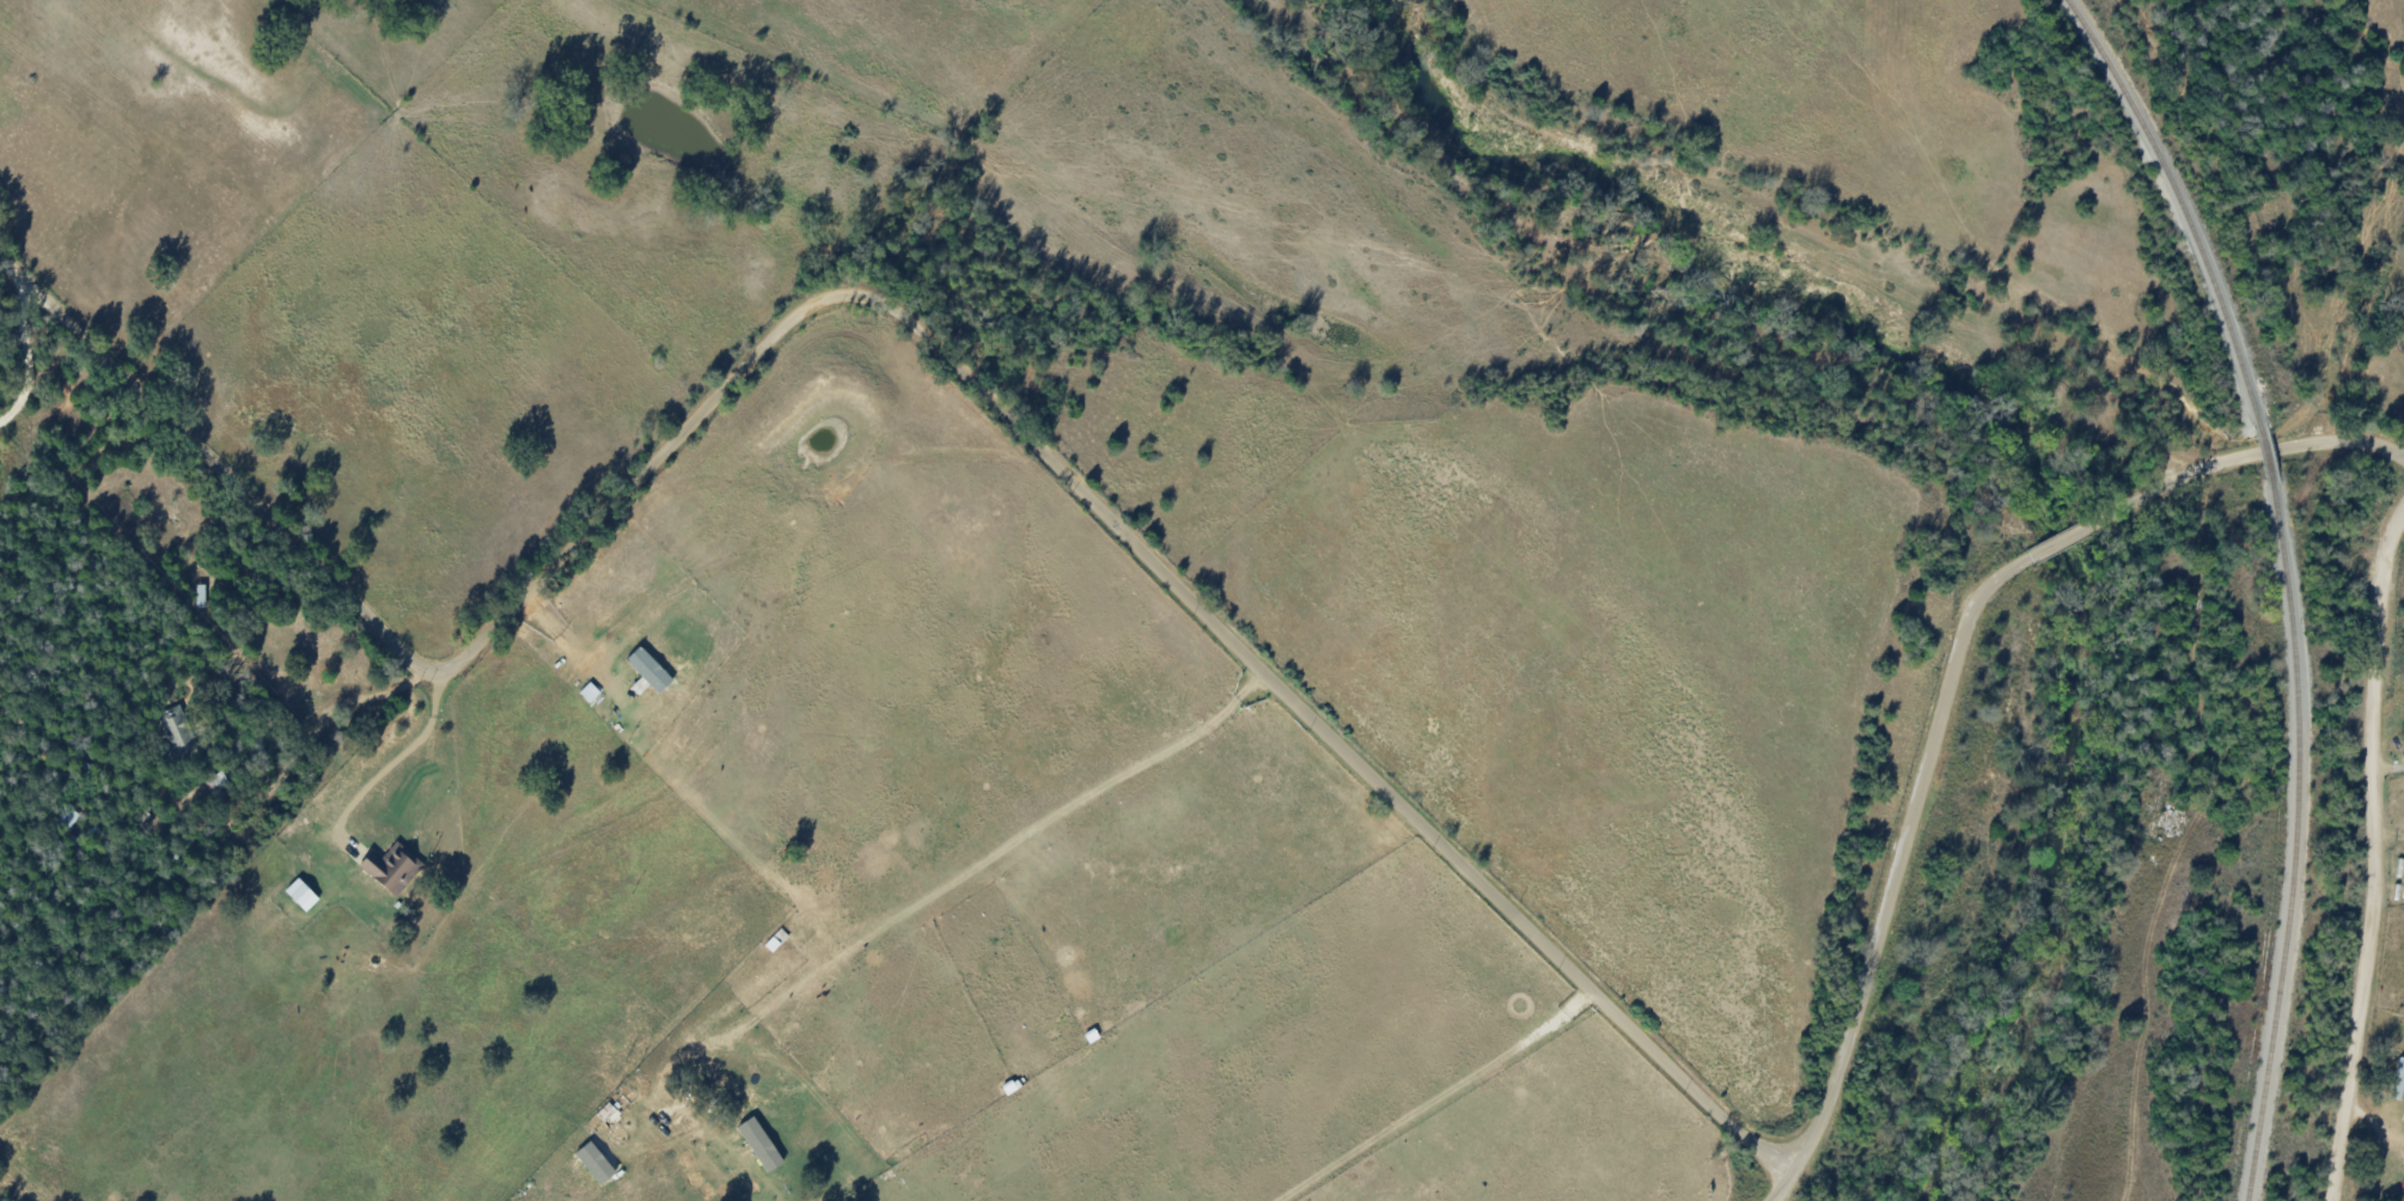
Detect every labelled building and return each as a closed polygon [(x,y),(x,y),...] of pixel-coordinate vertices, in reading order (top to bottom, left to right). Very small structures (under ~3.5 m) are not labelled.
[(196,585),(197,608),(205,608),(204,585),(196,585)] [(672,681),(639,647),(625,661),(657,695),(672,681)] [(174,757),(197,748),(180,706),(157,715),(174,757)] [(422,865),(396,841),(380,859),(371,851),(358,866),(393,897),(422,865)] [(284,891),(304,913),(318,900),(297,878),(284,891)] [(2403,1081),(2403,1058),(2400,1057),(2389,1098),(2399,1101),(2403,1081)] [(783,1162),(752,1116),(736,1128),(767,1173),(783,1162)] [(614,1174),(591,1141),(575,1152),(598,1185),(614,1174)]
